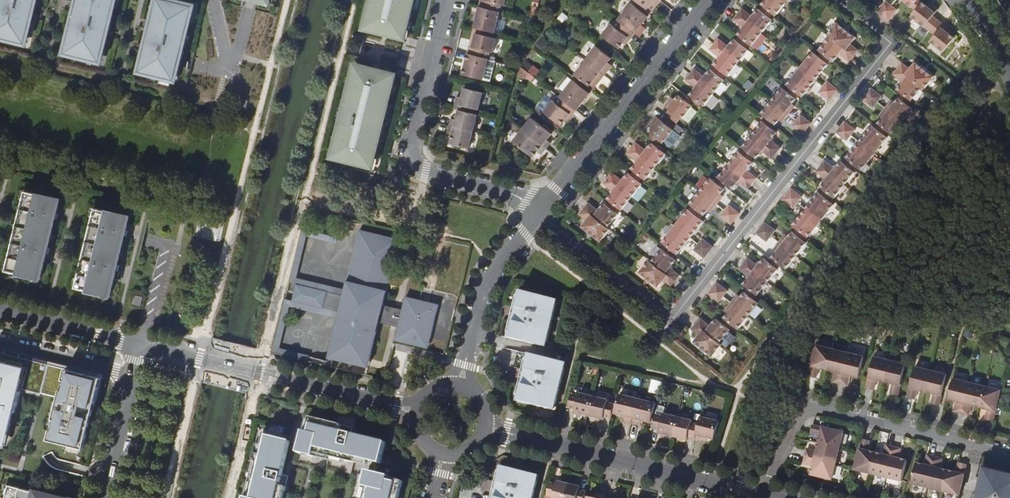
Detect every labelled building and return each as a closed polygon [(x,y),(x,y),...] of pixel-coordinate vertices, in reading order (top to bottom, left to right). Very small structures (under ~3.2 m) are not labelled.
[(27,43),(38,0),(0,0),(0,36),(27,43)] [(102,61),(117,0),(79,0),(67,52),(102,61)] [(177,79),(180,67),(183,55),(195,5),(174,0),(159,0),(142,71),(177,79)] [(243,7),(257,10),(259,1),(259,0),(245,0),(243,7)] [(414,0),(374,0),(367,27),(404,37),(414,0)] [(480,6),(500,12),(502,5),(505,6),(506,0),(481,0),(480,6)] [(661,0),(637,0),(641,3),(648,9),(653,3),(657,6),(661,0)] [(784,0),(765,0),(762,4),(764,6),(774,14),(776,15),(787,2),(784,0)] [(912,7),(914,8),(920,1),(920,0),(917,0),(912,7)] [(887,1),(878,11),(884,16),(892,5),(887,1)] [(923,2),(920,1),(914,8),(917,10),(923,2)] [(912,16),(925,27),(925,26),(933,16),(938,9),(933,5),(930,8),(927,6),(923,2),(917,10),(912,16)] [(632,3),(619,20),(636,33),(649,16),(638,7),(632,3)] [(650,14),(657,6),(653,3),(648,9),(641,3),(639,5),(650,14)] [(639,5),(638,7),(649,16),(650,14),(639,5)] [(884,16),(889,20),(898,9),(892,5),(884,16)] [(500,12),(480,6),(474,27),(495,32),(500,12)] [(774,14),(764,6),(762,8),(772,16),(774,14)] [(743,8),(738,13),(763,32),(773,19),(771,18),(761,10),(759,8),(753,16),(743,8)] [(772,16),(762,8),(761,10),(771,18),(772,16)] [(763,32),(738,13),(734,19),(744,27),(738,34),(740,36),(750,44),(752,46),(763,32)] [(933,16),(925,26),(930,30),(939,20),(933,16)] [(636,33),(619,20),(614,26),(612,24),(603,35),(620,48),(628,37),(631,39),(636,33)] [(930,30),(935,35),(944,24),(939,20),(930,30)] [(830,36),(854,55),(858,50),(851,44),(856,37),(838,22),(828,35),(830,36)] [(935,35),(930,41),(943,51),(955,37),(950,33),(947,31),(949,28),(944,24),(935,35)] [(474,30),(470,46),(473,46),(474,40),(476,33),(488,36),(488,33),(474,30)] [(470,46),(468,53),(489,58),(491,52),(494,52),(497,38),(488,36),(476,33),(474,40),(473,46),(470,46)] [(750,44),(740,36),(739,38),(748,46),(750,44)] [(849,61),(854,55),(830,36),(819,49),(823,52),(832,59),(834,61),(840,53),(849,61)] [(719,38),(715,43),(739,63),(749,50),(747,48),(737,40),(735,38),(729,46),(719,38)] [(737,40),(747,48),(748,46),(739,38),(737,40)] [(728,76),(739,63),(715,43),(710,49),(720,57),(714,64),(716,66),(726,74),(728,76)] [(597,46),(586,60),(605,75),(613,65),(609,62),(612,58),(597,46)] [(800,68),(815,80),(828,64),(819,56),(813,51),(800,68)] [(823,52),(821,54),(830,61),(832,59),(823,52)] [(489,58),(468,53),(463,74),(484,79),(489,58)] [(819,56),(828,64),(830,61),(821,54),(819,56)] [(183,55),(180,67),(191,70),(194,57),(183,55)] [(605,75),(586,60),(575,74),(583,80),(590,86),(593,82),(597,85),(605,75)] [(903,62),(898,68),(922,87),(924,89),(934,76),(915,62),(910,68),(903,62)] [(395,75),(357,65),(335,156),(372,165),(395,75)] [(726,74),(716,66),(715,68),(724,76),(726,74)] [(695,68),(691,74),(715,93),(725,80),(723,78),(713,70),(711,68),(705,76),(695,68)] [(724,76),(715,68),(713,70),(723,78),(724,76)] [(802,96),(815,80),(800,68),(787,84),(791,87),(800,94),(802,96)] [(922,87),(898,68),(893,74),(903,82),(897,89),(900,91),(909,99),(912,100),(922,87)] [(564,92),(561,97),(578,110),(591,93),(579,84),(574,80),(567,74),(558,86),(564,92)] [(704,106),(715,93),(691,74),(686,79),(696,87),(690,95),(693,97),(701,104),(704,106)] [(590,86),(583,80),(581,82),(592,91),(594,89),(590,86)] [(834,95),(838,89),(828,81),(823,86),(834,95)] [(581,82),(579,84),(591,93),(592,91),(581,82)] [(819,92),(830,100),(834,95),(823,86),(819,92)] [(457,96),(455,104),(470,107),(479,109),(483,92),(474,90),(464,87),(462,97),(457,96)] [(772,100),(789,113),(793,108),(790,106),(793,103),(796,98),(788,91),(782,87),(772,100)] [(791,87),(789,89),(798,96),(800,94),(791,87)] [(882,96),(872,87),(867,93),(878,101),(882,96)] [(798,96),(789,89),(788,91),(796,98),(798,96)] [(691,99),(684,93),(681,96),(690,103),(693,100),(691,99)] [(867,93),(863,99),(874,107),(878,101),(867,93)] [(670,109),(666,114),(677,123),(681,118),(683,119),(693,106),(690,103),(681,96),(679,94),(675,100),(673,102),(670,100),(665,105),(670,109)] [(578,110),(561,97),(556,102),(554,100),(545,111),(562,125),(566,119),(571,114),(573,116),(578,110)] [(693,100),(700,106),(701,104),(693,97),(691,99),(693,100)] [(886,108),(903,121),(913,108),(904,101),(899,97),(895,101),(893,105),(890,102),(886,108)] [(241,99),(238,107),(247,109),(249,101),(241,99)] [(789,113),(772,100),(762,113),(767,117),(776,124),(780,120),(782,117),(785,119),(789,113)] [(903,121),(886,108),(881,113),(884,115),(882,118),(878,123),(892,134),(903,121)] [(452,118),(450,125),(474,131),(478,114),(469,112),(459,110),(457,119),(452,118)] [(677,123),(666,114),(662,120),(657,116),(651,123),(654,126),(650,131),(652,133),(661,140),(670,147),(673,147),(682,135),(673,128),(677,123)] [(808,128),(812,123),(801,114),(797,120),(808,128)] [(532,117),(523,129),(547,148),(552,143),(548,139),(552,134),(532,117)] [(767,117),(765,119),(774,126),(776,124),(767,117)] [(765,119),(764,121),(773,128),(774,126),(765,119)] [(793,125),(803,134),(808,128),(797,120),(793,125)] [(763,121),(753,134),(777,153),(781,147),(771,140),(777,132),(775,130),(773,128),(764,121),(763,121)] [(856,130),(845,121),(841,126),(851,135),(856,130)] [(474,131),(450,125),(448,132),(453,134),(451,144),(470,148),(474,131)] [(872,125),(859,141),(875,153),(888,137),(885,135),(875,127),(872,125)] [(841,126),(836,132),(847,141),(851,135),(841,126)] [(547,148),(523,129),(514,141),(534,157),(539,151),(542,154),(547,148)] [(661,140),(652,133),(649,137),(656,142),(658,144),(661,140)] [(772,159),(777,153),(753,134),(742,147),(746,150),(753,155),(757,158),(763,151),(772,159)] [(875,153),(859,141),(846,158),(862,170),(875,153)] [(636,142),(632,148),(656,167),(666,154),(664,152),(654,144),(652,142),(646,150),(636,142)] [(658,144),(656,142),(654,144),(664,152),(666,150),(658,144)] [(656,167),(632,148),(628,153),(637,161),(632,169),(634,170),(643,178),(646,180),(656,167)] [(739,151),(729,164),(753,183),(757,177),(747,170),(753,162),(750,159),(743,154),(739,151)] [(825,160),(821,165),(845,184),(855,171),(853,169),(843,162),(841,160),(835,168),(825,160)] [(749,189),(753,183),(729,164),(718,177),(728,185),(730,187),(733,188),(739,181),(749,189)] [(834,198),(845,184),(821,165),(816,171),(826,179),(820,186),(822,188),(832,196),(834,198)] [(643,178),(634,170),(632,173),(642,180),(643,178)] [(613,172),(608,178),(632,197),(643,184),(640,182),(631,174),(628,173),(622,180),(613,172)] [(631,174),(640,182),(642,180),(632,173),(631,174)] [(700,190),(717,204),(722,199),(719,196),(721,193),(725,189),(715,181),(711,177),(700,190)] [(728,185),(718,177),(717,179),(727,187),(728,185)] [(622,210),(632,197),(608,178),(604,183),(614,191),(608,199),(610,201),(620,208),(622,210)] [(717,179),(715,181),(725,189),(727,187),(717,179)] [(803,197),(792,188),(788,194),(798,202),(803,197)] [(62,199),(29,190),(8,272),(42,281),(43,274),(57,217),(62,199)] [(690,204),(695,207),(701,212),(704,215),(708,210),(710,207),(713,209),(717,204),(700,190),(690,203),(690,204)] [(819,192),(806,208),(821,220),(835,204),(831,202),(822,194),(819,192)] [(788,194),(783,199),(794,208),(798,202),(788,194)] [(633,196),(625,207),(629,210),(637,200),(633,196)] [(620,208),(610,201),(608,203),(618,210),(620,208)] [(589,203),(584,208),(608,227),(619,214),(617,212),(607,204),(605,203),(599,210),(589,203)] [(618,210),(608,203),(607,204),(617,212),(618,210)] [(736,219),(740,213),(730,205),(725,210),(736,219)] [(133,216),(98,208),(96,216),(79,283),(77,290),(112,298),(115,284),(123,256),(133,216)] [(608,227),(584,208),(580,214),(587,220),(582,226),(601,241),(611,229),(608,227)] [(821,220),(806,208),(793,225),(809,237),(821,220)] [(675,225),(691,237),(704,221),(698,216),(691,211),(688,209),(675,225)] [(721,215),(732,224),(736,219),(725,210),(721,215)] [(776,230),(765,222),(761,227),(772,236),(776,230)] [(678,254),(691,237),(675,225),(662,242),(669,247),(675,251),(678,254)] [(761,227),(757,233),(767,241),(772,236),(761,227)] [(299,278),(309,236),(338,243),(339,237),(303,228),(290,282),(298,284),(344,295),(346,289),(299,278)] [(384,305),(400,240),(360,230),(348,281),(353,282),(352,285),(346,289),(344,295),(298,284),(294,300),(346,313),(335,359),(369,367),(378,332),(375,331),(377,322),(380,322),(400,327),(396,340),(426,348),(429,338),(432,338),(436,322),(429,320),(431,311),(438,313),(440,305),(407,297),(404,310),(400,309),(389,306),(384,305)] [(779,242),(797,255),(807,242),(797,235),(793,231),(789,236),(787,239),(784,237),(779,242)] [(709,252),(714,247),(703,238),(699,244),(709,252)] [(797,255),(779,242),(775,247),(778,249),(776,253),(772,257),(786,268),(797,255)] [(694,249),(705,258),(709,252),(699,244),(694,249)] [(674,258),(671,255),(665,251),(664,250),(662,248),(652,261),(676,280),(680,275),(670,267),(676,259),(674,258)] [(748,257),(744,263),(768,282),(778,269),(776,267),(766,259),(764,257),(758,265),(748,257)] [(671,286),(676,280),(652,261),(650,260),(640,272),(658,287),(664,280),(671,286)] [(758,295),(768,282),(744,263),(739,268),(749,276),(743,284),(746,285),(755,293),(758,295)] [(728,290),(718,282),(713,287),(724,296),(728,290)] [(713,287),(709,293),(720,301),(724,296),(713,287)] [(558,299),(518,289),(506,337),(547,347),(558,299)] [(732,302),(749,316),(759,303),(750,295),(745,291),(741,296),(739,299),(736,297),(732,302)] [(137,296),(135,304),(143,306),(145,298),(137,296)] [(333,367),(335,359),(346,313),(294,300),(286,299),(273,352),(308,361),(309,356),(310,355),(280,348),(290,306),(337,318),(326,360),(325,365),(333,367)] [(749,316),(732,302),(728,308),(730,310),(728,313),(724,317),(738,328),(749,316)] [(438,313),(431,311),(429,320),(436,322),(438,313)] [(700,318),(696,323),(720,342),(731,329),(728,327),(718,320),(716,318),(710,325),(700,318)] [(722,344),(696,323),(691,329),(699,335),(694,342),(712,356),(722,344)] [(827,369),(832,348),(817,345),(809,375),(817,377),(819,367),(827,369)] [(841,383),(848,352),(832,348),(827,369),(836,371),(833,381),(841,383)] [(9,437),(12,423),(14,424),(18,411),(16,410),(17,403),(21,404),(27,384),(24,383),(25,381),(64,390),(58,417),(62,418),(59,428),(55,427),(52,439),(86,448),(89,434),(86,433),(88,423),(92,424),(103,377),(94,374),(81,371),(67,368),(54,365),(7,353),(0,351),(0,434),(9,437)] [(864,356),(848,352),(841,383),(848,384),(850,374),(859,376),(864,356)] [(555,410),(567,362),(534,355),(523,402),(555,410)] [(326,360),(309,356),(308,361),(325,365),(326,360)] [(885,380),(890,360),(874,356),(867,387),(874,388),(877,378),(885,380)] [(906,364),(890,360),(885,380),(893,383),(891,392),(898,394),(906,364)] [(926,390),(931,370),(916,366),(908,397),(915,398),(918,389),(926,390)] [(940,404),(947,374),(931,370),(926,390),(934,392),(932,402),(940,404)] [(970,382),(954,378),(949,399),(958,401),(955,411),(962,412),(970,382)] [(985,386),(970,382),(962,412),(969,414),(972,404),(980,406),(985,386)] [(1001,390),(985,386),(980,406),(988,408),(986,418),(994,420),(997,406),(1001,390)] [(575,413),(589,416),(594,397),(580,393),(579,396),(572,394),(569,408),(576,410),(575,413)] [(632,424),(638,399),(620,395),(615,414),(623,416),(626,417),(625,422),(632,424)] [(594,397),(589,416),(604,420),(605,417),(612,419),(615,404),(608,403),(609,400),(594,397)] [(652,423),(654,414),(656,404),(638,399),(632,424),(639,425),(641,420),(644,421),(652,423)] [(654,423),(653,429),(660,430),(659,434),(673,437),(678,417),(664,414),(663,416),(656,414),(654,423)] [(696,439),(703,441),(704,437),(707,438),(714,440),(720,422),(709,419),(710,417),(701,415),(699,425),(696,439)] [(355,463),(380,468),(386,442),(352,433),(354,427),(343,425),(311,417),(307,431),(304,431),(298,453),(314,456),(315,453),(355,463)] [(678,417),(673,437),(688,441),(689,437),(696,439),(699,425),(692,423),(693,421),(678,417)] [(840,448),(844,432),(813,425),(812,432),(822,435),(819,443),(840,448)] [(290,476),(283,475),(291,441),(273,437),(273,435),(263,433),(262,435),(261,435),(255,462),(258,462),(249,497),(246,497),(284,497),(290,476)] [(871,474),(876,453),(868,451),(870,441),(863,439),(859,453),(856,468),(855,470),(871,474)] [(836,464),(840,448),(819,443),(817,452),(808,449),(806,456),(836,464)] [(887,478),(894,447),(887,445),(884,455),(876,453),(871,474),(887,478)] [(902,481),(907,461),(899,459),(901,449),(894,447),(887,478),(902,481)] [(355,463),(315,453),(314,456),(355,466),(355,463)] [(928,487),(935,457),(928,455),(926,465),(917,463),(912,484),(928,487)] [(812,475),(832,480),(836,464),(806,456),(804,464),(814,466),(812,475)] [(943,459),(935,457),(928,487),(944,491),(949,471),(940,469),(943,459)] [(255,462),(246,497),(249,497),(258,462),(255,462)] [(944,491),(959,495),(965,472),(967,465),(959,463),(957,473),(949,471),(944,491)] [(977,475),(977,476),(982,478),(978,493),(973,492),(972,497),(1009,497),(1009,472),(980,464),(977,475)] [(502,466),(501,471),(498,470),(492,497),(534,497),(538,480),(535,479),(536,474),(502,466)] [(368,471),(363,488),(367,488),(364,497),(393,497),(398,479),(383,476),(383,475),(368,471)] [(569,484),(558,481),(557,484),(551,482),(548,495),(554,497),(566,497),(569,484)] [(6,497),(64,497),(9,484),(6,497)] [(569,484),(566,497),(585,497),(585,496),(587,491),(580,490),(581,486),(569,484)]
